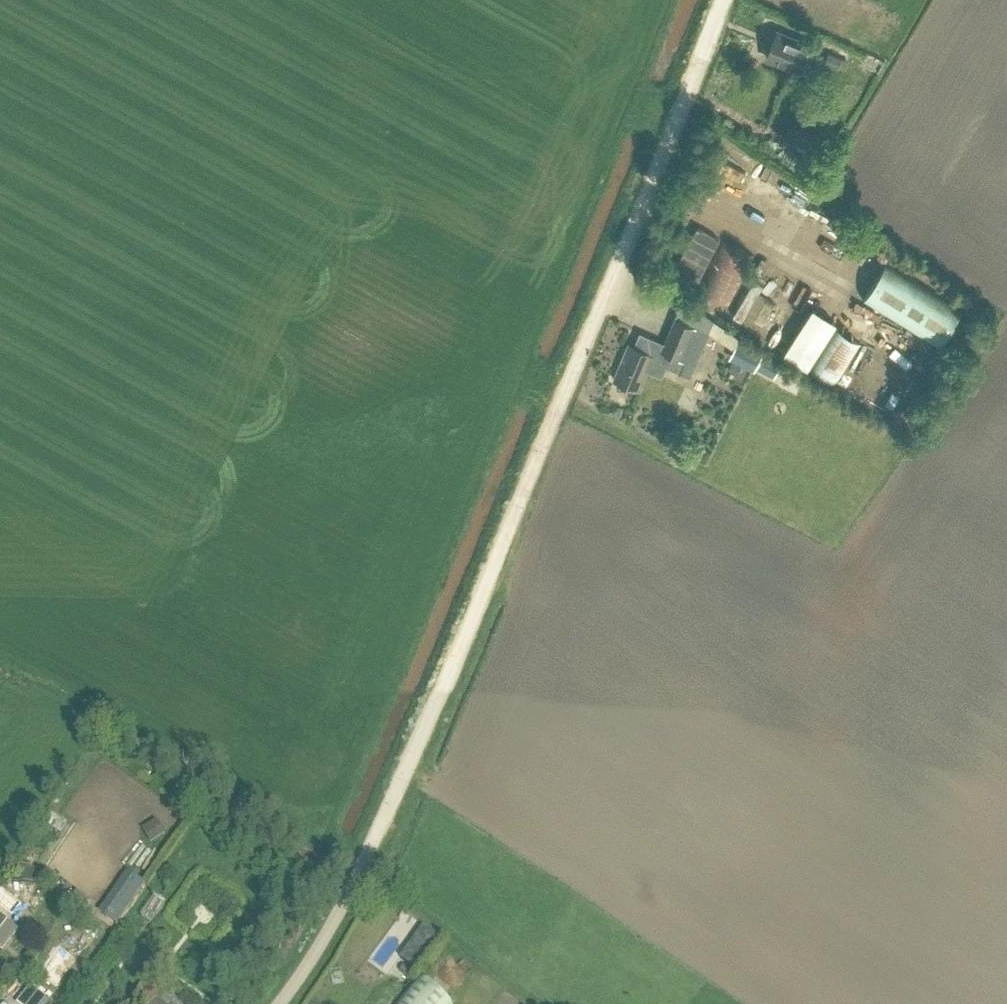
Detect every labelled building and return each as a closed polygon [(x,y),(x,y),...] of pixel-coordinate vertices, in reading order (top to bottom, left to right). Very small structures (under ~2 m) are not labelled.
[(801,68),(811,43),(777,30),(767,55),(801,68)] [(825,60),(839,65),(844,56),(830,50),(825,60)] [(702,284),(724,239),(696,225),(674,271),(702,284)] [(731,301),(753,253),(724,240),(702,288),(731,301)] [(939,345),(962,306),(884,258),(861,297),(939,345)] [(750,276),(730,310),(745,319),(765,285),(750,276)] [(761,298),(751,316),(759,320),(768,302),(761,298)] [(806,366),(835,320),(812,306),(783,351),(806,366)] [(695,365),(709,331),(677,317),(666,342),(641,332),(635,345),(629,343),(614,378),(619,380),(619,381),(640,390),(648,370),(663,376),(672,355),(695,365)] [(834,383),(860,342),(834,325),(808,367),(834,383)] [(773,375),(780,361),(760,353),(761,351),(736,340),(728,357),(753,368),(754,366),(773,375)] [(165,838),(156,823),(142,832),(151,846),(165,838)] [(9,924),(0,917),(0,936),(9,924)] [(415,977),(394,1003),(450,1003),(415,977)] [(162,992),(153,1003),(178,1003),(162,992)]
